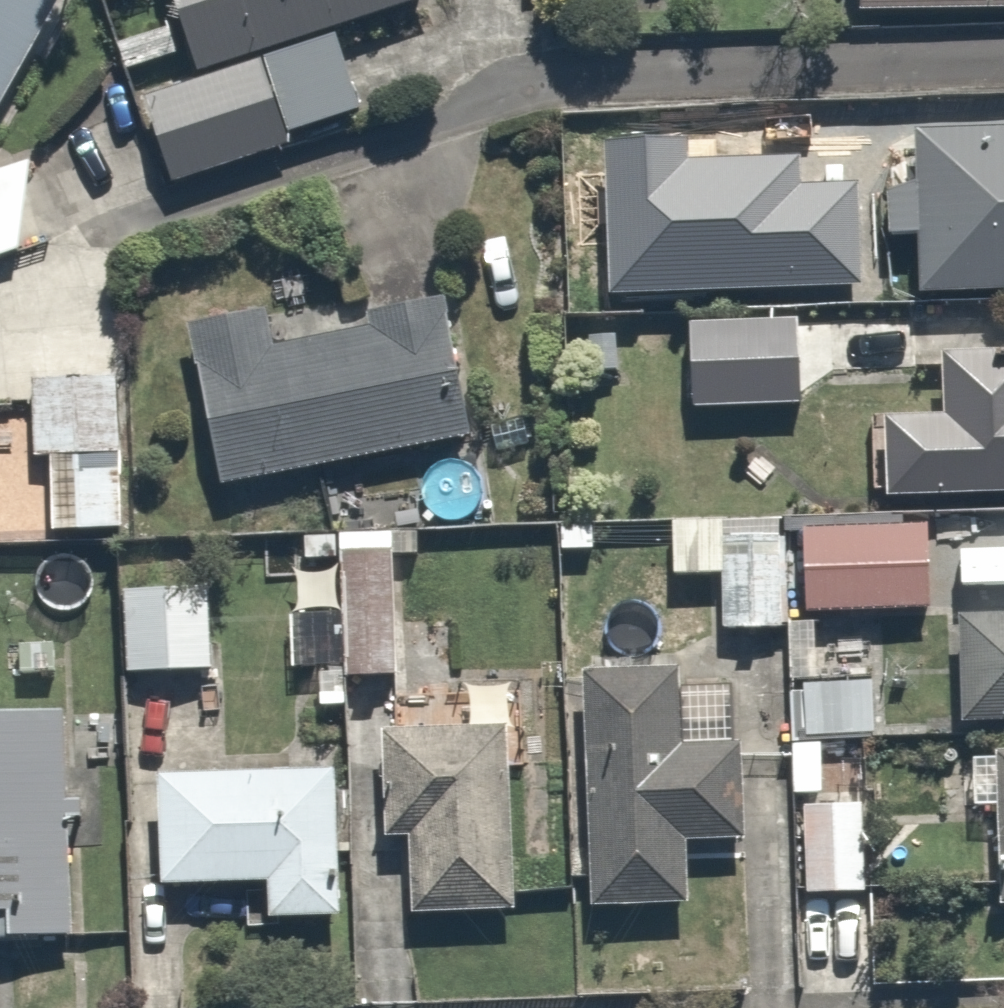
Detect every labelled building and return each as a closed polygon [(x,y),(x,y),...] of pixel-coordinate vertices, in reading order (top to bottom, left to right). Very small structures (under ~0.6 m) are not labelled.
[(67,0),(0,0),(0,134),(67,0)] [(197,68),(403,0),(174,0),(197,68)] [(874,12),(1003,8),(1003,0),(874,0),(874,12)] [(334,30),(263,53),(287,129),(359,106),(334,30)] [(259,57),(143,95),(170,180),(286,142),(259,57)] [(912,125),(914,182),(887,183),(889,229),(920,228),(922,290),(1003,288),(1003,122),(912,125)] [(687,136),(604,139),(609,290),(860,282),(857,181),(800,183),(799,152),(688,156),(687,136)] [(268,314),(201,327),(232,486),(484,437),(459,313),(275,350),(268,314)] [(797,316),(687,320),(691,406),(801,401),(797,316)] [(942,350),(944,411),(884,412),(885,494),(1003,490),(1003,347),(942,350)] [(130,381),(39,382),(40,465),(57,465),(58,539),(131,538),(130,381)] [(728,521),(680,518),(677,580),(725,582),(728,521)] [(404,529),(310,530),(311,565),(347,565),(347,606),(294,607),(295,678),(405,677),(404,529)] [(940,537),(808,539),(809,615),(942,613),(940,537)] [(787,554),(737,553),(735,628),(786,629),(787,554)] [(220,594),(137,595),(138,676),(221,675),(220,594)] [(968,620),(970,721),(1003,720),(1003,620),(968,620)] [(687,678),(594,680),(598,908),(694,906),(693,841),(747,840),(746,752),(689,753),(687,678)] [(880,682),(810,685),(812,730),(882,726),(880,682)] [(0,716),(0,950),(67,949),(65,716),(0,716)] [(520,720),(390,730),(398,839),(416,838),(421,912),(533,904),(520,720)] [(979,755),(981,812),(1003,811),(1003,754),(979,755)] [(177,782),(181,886),(274,882),(276,928),(356,924),(350,775),(177,782)] [(874,807),(812,804),(809,888),(870,891),(874,807)]
